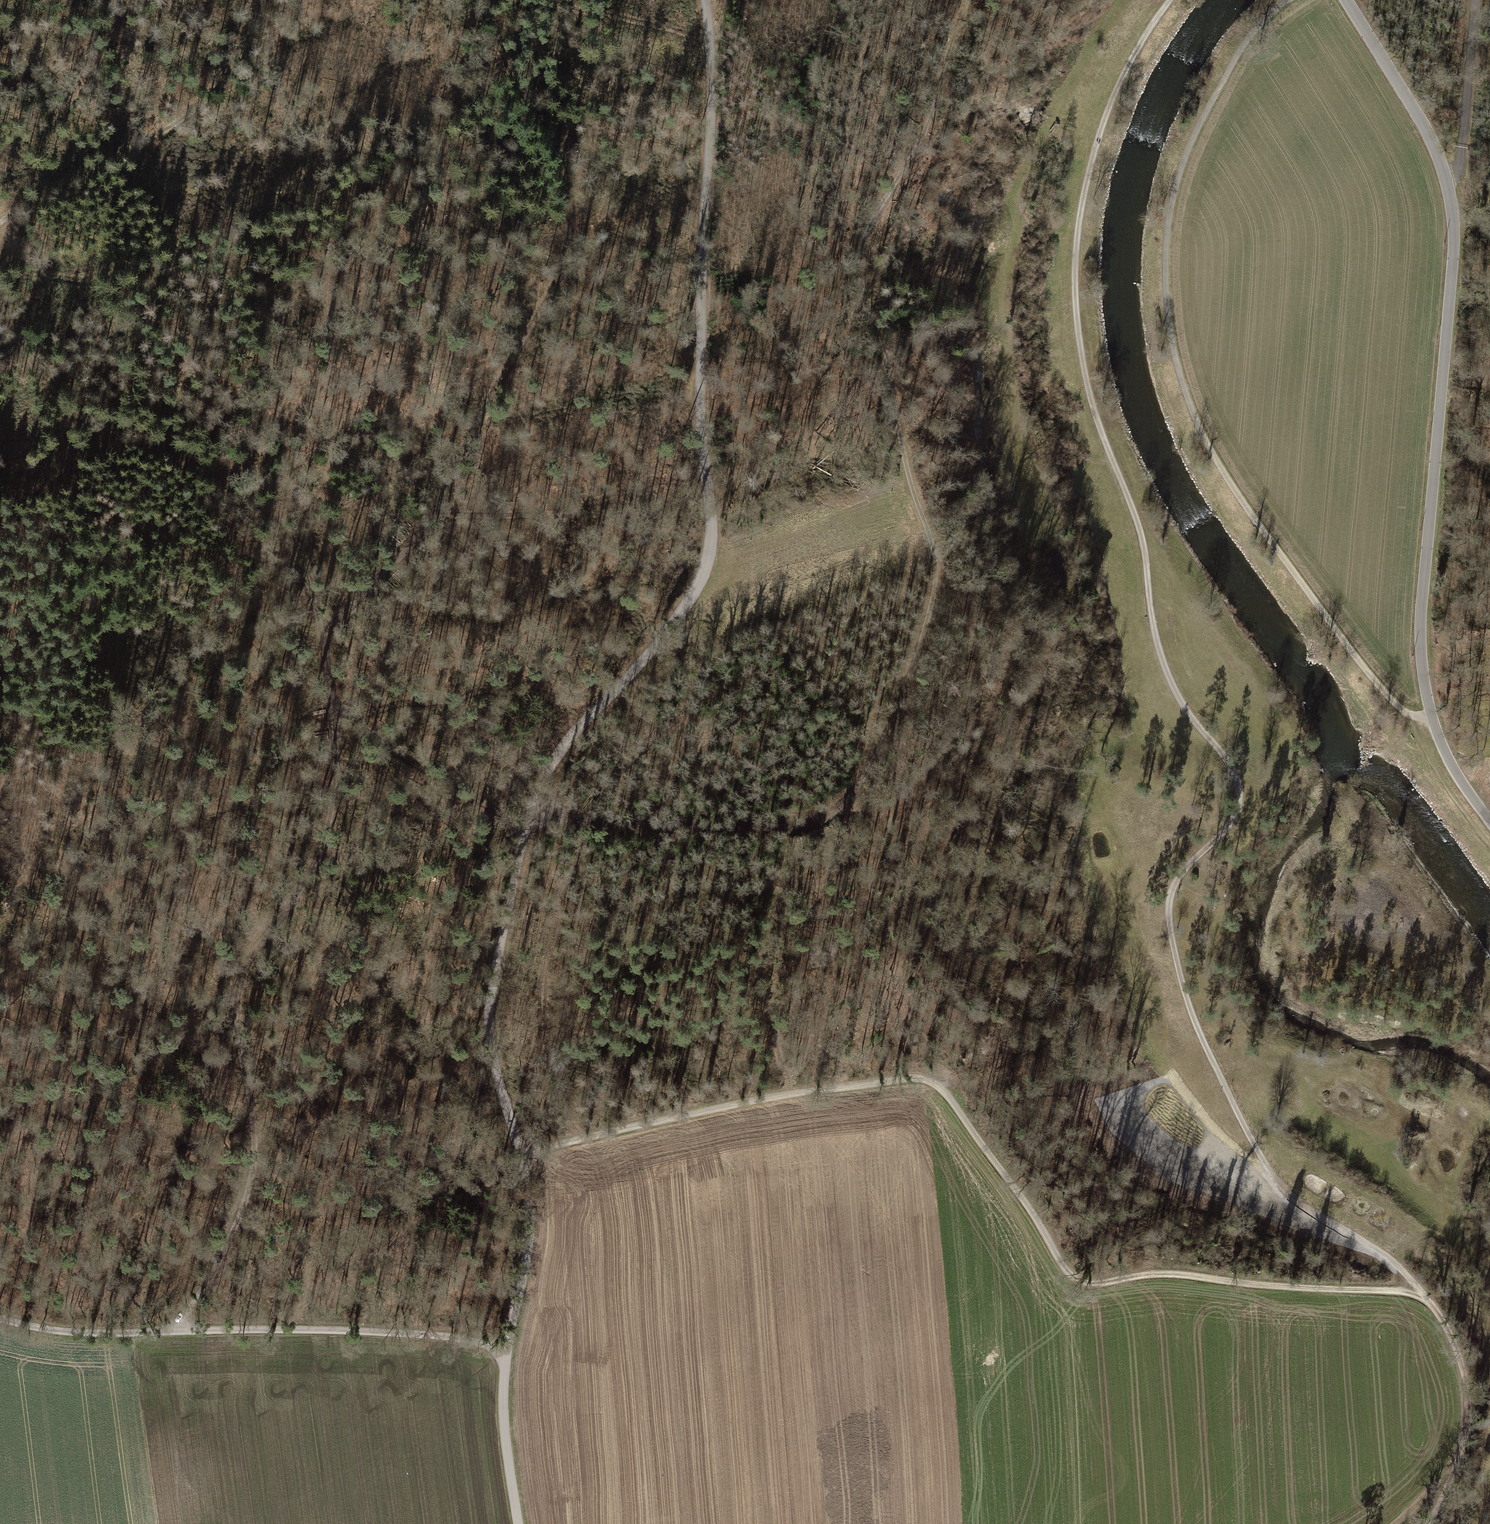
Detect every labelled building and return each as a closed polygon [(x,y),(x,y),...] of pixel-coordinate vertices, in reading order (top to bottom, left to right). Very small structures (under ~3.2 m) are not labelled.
[(1109,776),(1113,782),(1118,779),(1114,773),(1109,776)]
